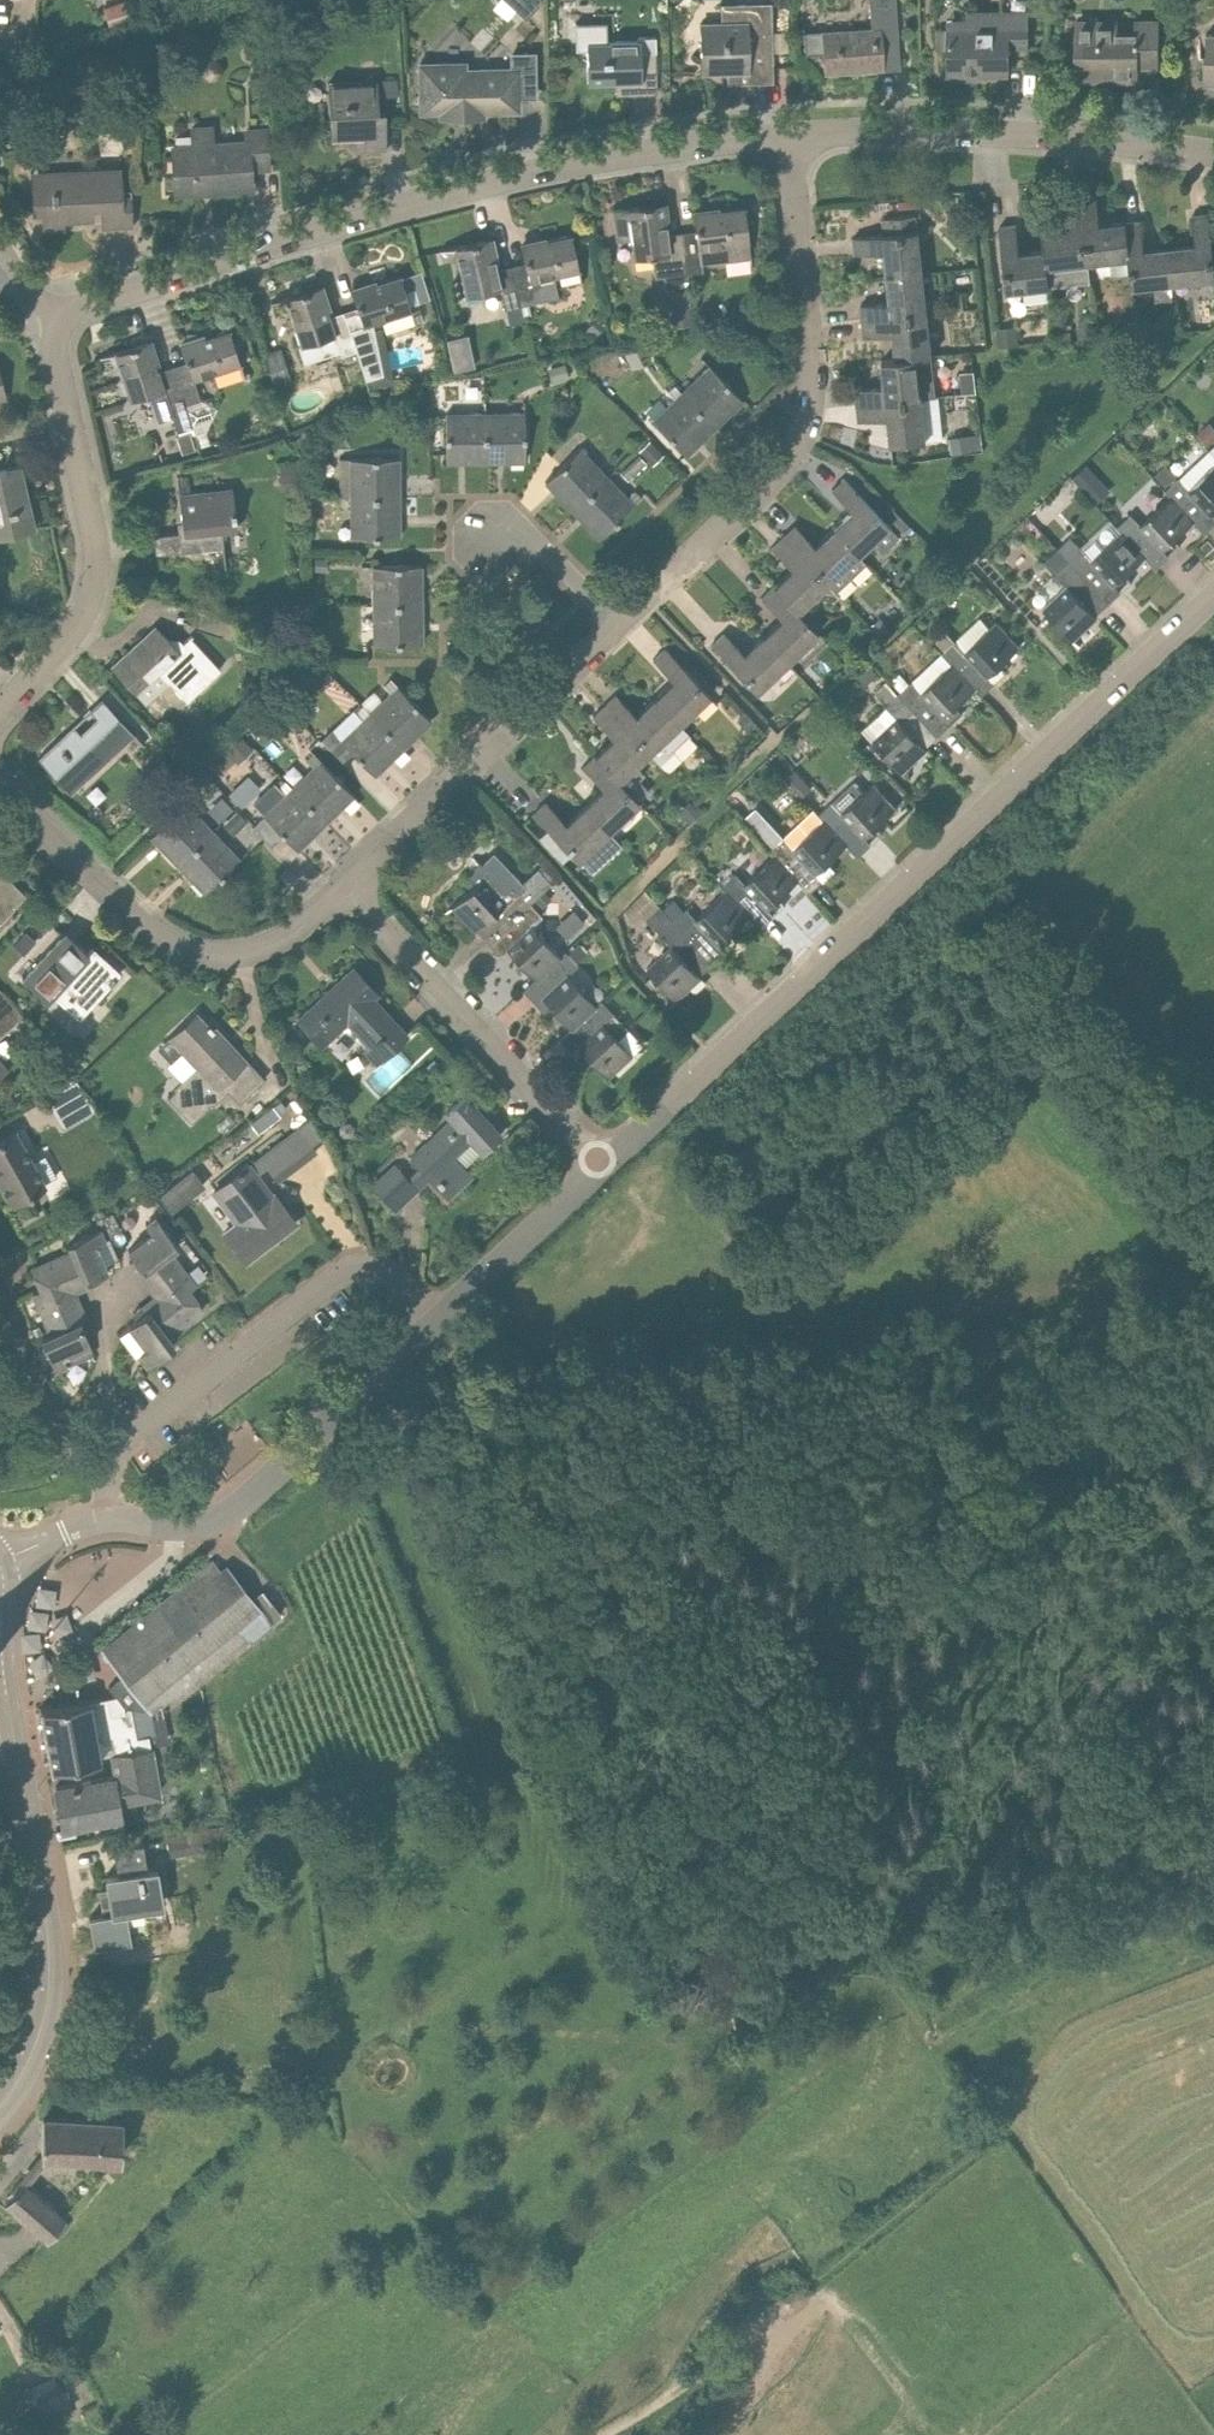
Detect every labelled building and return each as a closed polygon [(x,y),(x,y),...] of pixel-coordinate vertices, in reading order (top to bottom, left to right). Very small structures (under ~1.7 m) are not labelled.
[(540,0),(504,0),(525,19),(540,5),(540,0)] [(870,27),(804,32),(805,53),(822,52),(824,73),(864,70),(864,64),(873,64),(873,70),(900,68),(895,0),(869,0),(870,27)] [(700,22),(702,72),(740,71),(741,83),(773,82),(771,2),(720,4),(721,21),(700,22)] [(947,74),(1009,74),(1008,47),(1024,47),(1023,12),(994,12),(994,27),(945,28),(947,74)] [(1118,18),(1077,18),(1077,71),(1115,72),(1115,79),(1136,79),(1136,65),(1156,65),(1157,18),(1134,18),(1134,30),(1118,30),(1118,18)] [(637,43),(607,44),(607,22),(576,23),(576,50),(585,50),(588,83),(630,81),(630,93),(657,93),(655,52),(637,53),(637,43)] [(57,40),(56,33),(49,28),(41,30),(45,43),(57,40)] [(1206,33),(1206,59),(1203,59),(1203,72),(1206,72),(1206,82),(1213,82),(1213,34),(1206,33)] [(518,95),(534,95),(533,55),(512,56),(513,69),(479,69),(479,70),(453,70),(447,64),(438,64),(438,63),(420,64),(421,111),(440,111),(440,116),(463,115),(463,111),(518,110),(518,95)] [(397,95),(397,79),(380,80),(381,95),(397,95)] [(364,151),(386,150),(384,114),(376,114),(374,81),(324,84),(326,116),(330,115),(331,139),(353,138),(353,133),(364,133),(364,151)] [(172,155),(175,194),(251,189),(250,170),(264,169),(261,131),(243,132),(244,140),(215,142),(213,124),(190,126),(191,143),(192,154),(172,155)] [(133,227),(131,194),(118,194),(117,177),(31,182),(33,214),(41,214),(42,231),(65,230),(65,222),(85,221),(85,210),(101,210),(101,228),(133,227)] [(1097,195),(1081,197),(1088,261),(1126,257),(1129,256),(1126,222),(1100,225),(1098,206),(1097,195)] [(1088,261),(1081,197),(1065,199),(1069,228),(1042,231),(1044,251),(1048,286),(1090,281),(1088,261)] [(687,273),(687,272),(683,236),(668,238),(666,222),(669,222),(666,203),(612,210),(616,240),(630,238),(632,258),(651,255),(654,277),(663,276),(665,287),(688,285),(687,273)] [(701,270),(700,263),(749,257),(751,267),(752,267),(744,206),(716,209),(716,206),(714,206),(714,210),(694,212),(697,235),(683,236),(687,272),(701,270)] [(1170,247),(1174,280),(1213,275),(1213,262),(1209,213),(1193,215),(1196,244),(1170,247)] [(888,276),(922,272),(915,214),(884,218),(886,233),(854,237),(856,253),(885,250),(888,276)] [(1129,285),(1174,280),(1170,247),(1145,249),(1142,220),(1126,222),(1129,256),(1126,257),(1129,285)] [(1048,286),(1044,251),(1019,253),(1016,224),(1000,226),(1004,291),(1048,286)] [(577,268),(571,234),(522,245),(526,266),(512,270),(520,305),(559,297),(553,273),(577,268)] [(506,308),(520,305),(512,270),(498,273),(490,239),(493,239),(493,238),(440,250),(440,251),(454,248),(465,293),(499,286),(504,309),(506,308)] [(431,298),(422,272),(411,275),(421,302),(431,298)] [(862,320),(927,314),(922,272),(888,276),(890,301),(861,305),(862,320)] [(345,315),(356,350),(369,389),(394,383),(381,328),(373,330),(372,323),(412,310),(400,274),(373,283),(372,280),(371,280),(372,283),(352,290),(359,311),(345,315)] [(272,303),(286,298),(305,363),(339,352),(340,355),(356,350),(345,315),(331,320),(321,287),(324,286),(323,285),(271,302),(272,303)] [(690,325),(686,291),(669,293),(674,327),(690,325)] [(528,303),(520,305),(523,316),(531,314),(528,303)] [(523,316),(520,305),(506,308),(509,325),(524,322),(523,316)] [(894,333),(896,358),(931,354),(927,314),(862,320),(864,336),(894,333)] [(597,343),(609,329),(596,319),(584,333),(597,343)] [(1093,339),(1092,323),(1083,324),(1078,332),(1078,340),(1090,339),(1093,339)] [(1015,345),(1014,327),(998,328),(999,346),(1015,345)] [(188,365),(174,370),(193,427),(195,434),(205,430),(216,408),(201,400),(193,378),(239,363),(229,329),(202,337),(201,334),(200,335),(200,338),(181,344),(188,365)] [(471,331),(450,335),(457,368),(478,363),(471,331)] [(1061,341),(1071,341),(1071,331),(1060,332),(1057,332),(1057,338),(1057,341),(1061,341)] [(129,400),(149,393),(158,421),(172,417),(177,431),(193,427),(174,370),(160,375),(149,342),(153,341),(152,340),(100,356),(101,358),(114,353),(129,400)] [(651,358),(646,346),(625,355),(631,368),(651,358)] [(275,388),(291,383),(280,349),(264,354),(275,388)] [(931,354),(896,358),(882,359),(885,384),(856,388),(857,404),(920,397),(921,398),(936,396),(931,354)] [(568,377),(564,364),(549,368),(553,381),(568,377)] [(714,427),(742,400),(711,369),(684,396),(714,427)] [(974,370),(973,370),(960,371),(962,393),(976,392),(974,370)] [(656,422),(686,454),(714,427),(684,396),(656,422)] [(888,417),(891,442),(926,440),(921,398),(920,397),(857,404),(859,420),(888,417)] [(449,415),(446,461),(459,461),(485,460),(485,415),(485,402),(475,402),(475,415),(449,415)] [(485,415),(485,460),(491,460),(491,461),(502,461),(502,460),(523,460),(523,461),(525,461),(526,415),(485,415)] [(1197,435),(1208,448),(1213,442),(1213,427),(1210,423),(1197,435)] [(194,448),(189,432),(177,436),(182,452),(194,448)] [(982,449),(980,434),(950,437),(952,453),(982,449)] [(648,440),(637,451),(639,453),(648,461),(652,465),(652,464),(662,454),(648,440)] [(1171,495),(1194,520),(1205,533),(1206,532),(1205,531),(1213,523),(1213,515),(1212,513),(1213,511),(1213,454),(1210,449),(1168,488),(1172,494),(1171,495)] [(571,509),(572,509),(606,476),(581,451),(545,481),(554,490),(572,509),(571,509)] [(628,480),(646,462),(638,454),(620,472),(628,480)] [(339,497),(352,497),(399,497),(399,485),(398,485),(398,459),(399,459),(399,458),(351,460),(351,459),(338,459),(339,497)] [(1176,475),(1166,464),(1155,475),(1165,486),(1176,475)] [(298,490),(298,465),(280,465),(280,490),(298,490)] [(34,527),(20,466),(0,470),(0,536),(34,527)] [(627,497),(606,476),(572,509),(580,518),(581,518),(598,536),(598,537),(599,538),(634,504),(642,497),(635,490),(627,497)] [(860,557),(876,541),(884,550),(898,537),(890,528),(892,526),(843,478),(831,490),(851,511),(833,528),(860,557)] [(1087,493),(1095,502),(1108,491),(1100,482),(1087,493)] [(154,535),(155,554),(221,546),(219,528),(234,526),(229,488),(179,494),(182,532),(154,535)] [(1122,531),(1145,556),(1157,568),(1158,567),(1157,567),(1169,555),(1163,549),(1194,520),(1171,495),(1141,523),(1131,513),(1117,526),(1122,532),(1122,531)] [(353,538),(399,536),(399,523),(398,497),(399,497),(352,497),(353,538)] [(894,511),(887,517),(905,535),(912,528),(894,511)] [(860,557),(833,528),(814,546),(794,525),(783,536),(836,592),(865,563),(859,557),(860,557)] [(1122,531),(1122,532),(1092,559),(1082,549),(1069,561),(1108,603),(1121,591),(1115,584),(1145,556),(1122,531)] [(835,593),(836,592),(783,536),(771,547),(792,568),(773,586),(799,613),(801,612),(817,597),(834,600),(838,595),(835,593)] [(314,557),(314,572),(326,572),(326,557),(314,557)] [(1108,603),(1069,561),(1056,574),(1067,585),(1044,607),(1073,639),(1098,616),(1096,614),(1108,603)] [(421,566),(421,564),(373,566),(373,611),(421,610),(421,604),(422,604),(421,591),(421,566)] [(781,618),(763,636),(788,662),(820,632),(801,612),(799,613),(773,586),(761,597),(781,618)] [(421,610),(373,611),(373,644),(422,643),(422,630),(421,630),(421,610)] [(887,627),(880,618),(868,627),(875,636),(887,627)] [(19,624),(0,620),(0,637),(16,640),(19,624)] [(942,653),(952,664),(952,663),(975,688),(982,695),(983,694),(982,693),(994,682),(988,675),(1020,646),(997,621),(966,651),(956,640),(955,641),(945,651),(942,653)] [(190,636),(182,643),(181,642),(174,648),(155,626),(111,666),(135,692),(160,669),(188,700),(213,677),(212,676),(220,669),(190,636)] [(935,640),(945,651),(955,641),(945,631),(935,640)] [(788,662),(763,636),(744,653),(724,632),(712,644),(759,689),(788,662)] [(712,695),(665,648),(653,659),(673,680),(655,698),(681,725),(712,695)] [(945,716),(975,688),(952,663),(952,664),(922,691),(912,681),(899,693),(938,735),(951,723),(945,716)] [(868,664),(853,677),(861,686),(876,672),(868,664)] [(327,679),(315,667),(302,681),(314,693),(327,679)] [(876,691),(888,704),(898,694),(886,681),(876,691)] [(399,686),(371,714),(403,747),(431,720),(399,686)] [(925,746),(938,735),(899,693),(898,694),(888,704),(885,706),(896,717),(873,740),(903,771),(927,748),(925,746)] [(681,725),(655,698),(636,716),(616,694),(604,705),(650,754),(659,764),(673,751),(671,749),(688,733),(680,725),(681,725)] [(38,757),(61,782),(77,769),(87,781),(134,738),(100,700),(95,705),(83,715),(90,723),(77,734),(71,728),(74,726),(73,725),(38,757)] [(613,737),(594,755),(638,801),(639,800),(648,791),(638,780),(643,774),(636,767),(650,754),(604,705),(593,716),(613,737)] [(276,721),(264,709),(256,718),(269,729),(276,721)] [(748,731),(756,724),(745,712),(737,719),(748,731)] [(345,741),(375,775),(403,747),(371,714),(345,741)] [(814,715),(809,719),(816,727),(821,722),(814,715)] [(239,733),(223,747),(212,757),(223,770),(235,760),(237,763),(253,749),(239,733)] [(638,801),(594,755),(583,766),(603,787),(584,805),(610,832),(642,802),(639,800),(638,801)] [(321,761),(293,788),(326,822),(354,795),(321,761)] [(200,767),(192,775),(203,786),(211,778),(200,767)] [(170,769),(155,782),(164,792),(179,779),(170,769)] [(790,776),(806,795),(813,789),(796,770),(790,776)] [(253,801),(266,815),(297,849),(326,822),(293,788),(286,795),(273,781),(253,801)] [(824,819),(847,844),(858,856),(859,855),(859,854),(871,842),(865,836),(897,807),(874,782),(863,792),(854,782),(821,813),(825,818),(824,819)] [(188,799),(150,835),(177,863),(214,829),(188,799)] [(676,812),(687,824),(700,812),(689,800),(676,812)] [(580,860),(595,846),(607,859),(622,845),(610,832),(584,805),(566,823),(545,801),(533,813),(580,860)] [(231,835),(246,821),(237,811),(222,824),(231,835)] [(754,829),(772,849),(784,839),(765,819),(754,829)] [(847,844),(824,819),(795,846),(787,836),(784,839),(772,849),(775,852),(774,853),(798,880),(810,892),(811,891),(810,890),(823,878),(816,872),(847,844)] [(204,892),(239,858),(214,829),(177,863),(204,892)] [(488,941),(529,902),(537,894),(550,882),(537,867),(521,882),(493,852),(480,864),(468,875),(476,883),(451,906),(474,931),(476,929),(488,941)] [(729,893),(750,915),(761,928),(762,927),(761,926),(774,914),(768,908),(798,880),(774,853),(746,880),(737,871),(722,884),(730,892),(729,893)] [(542,862),(537,867),(550,882),(556,877),(542,862)] [(25,896),(0,872),(0,920),(25,896)] [(646,918),(660,905),(646,890),(646,889),(625,909),(625,910),(636,921),(643,915),(646,918)] [(543,890),(534,899),(542,907),(551,899),(543,890)] [(687,915),(683,911),(673,920),(712,962),(725,950),(719,943),(750,915),(729,893),(698,921),(689,912),(687,915)] [(673,901),(664,909),(664,910),(673,920),(683,911),(673,901)] [(529,902),(488,941),(500,954),(506,948),(534,978),(559,955),(531,925),(542,915),(539,912),(529,902)] [(664,910),(664,909),(660,905),(646,918),(671,946),(650,966),(678,998),(700,977),(697,975),(712,962),(673,920),(664,910)] [(23,955),(34,940),(22,930),(11,946),(23,955)] [(97,960),(65,930),(22,979),(47,1001),(60,986),(86,1009),(110,983),(111,984),(116,979),(115,977),(119,973),(100,956),(97,960)] [(578,943),(568,953),(576,962),(587,952),(578,943)] [(577,964),(576,962),(568,953),(565,950),(559,955),(534,978),(522,990),(523,991),(524,990),(536,1003),(542,997),(570,1027),(594,1003),(567,973),(577,964)] [(376,1064),(408,1033),(374,997),(378,993),(353,966),(297,1018),(323,1044),(348,1022),(370,1045),(363,1050),(376,1064)] [(22,1014),(0,989),(0,1023),(2,1021),(8,1027),(22,1014)] [(594,1003),(570,1027),(558,1039),(559,1039),(560,1039),(571,1051),(578,1045),(607,1077),(631,1054),(617,1038),(628,1029),(600,999),(595,1004),(594,1003)] [(208,1023),(196,1011),(170,1035),(196,1064),(165,1093),(190,1121),(226,1087),(241,1102),(265,1079),(247,1059),(243,1063),(222,1038),(225,1036),(224,1034),(221,1037),(213,1028),(214,1028),(208,1022),(208,1023)] [(96,1110),(76,1080),(45,1097),(62,1129),(96,1110)] [(479,1151),(481,1153),(483,1151),(501,1135),(464,1095),(448,1111),(454,1119),(412,1159),(421,1170),(426,1165),(432,1171),(439,1178),(437,1180),(440,1184),(442,1182),(451,1192),(470,1174),(462,1165),(479,1151)] [(255,1134),(279,1115),(272,1106),(248,1125),(255,1134)] [(13,1131),(0,1138),(0,1183),(12,1204),(43,1186),(13,1131)] [(286,1137),(259,1157),(275,1180),(302,1158),(286,1137)] [(393,1207),(416,1186),(395,1164),(372,1184),(393,1207)] [(272,1196),(248,1166),(214,1192),(237,1221),(223,1234),(245,1261),(246,1260),(242,1254),(272,1231),(276,1237),(296,1222),(274,1194),(272,1196)] [(158,1194),(171,1211),(205,1184),(192,1167),(158,1194)] [(128,1250),(143,1269),(169,1249),(169,1250),(170,1249),(177,1244),(156,1215),(144,1224),(151,1233),(128,1250)] [(73,1248),(71,1249),(85,1280),(107,1270),(95,1242),(104,1237),(100,1225),(69,1239),(73,1248)] [(77,1283),(85,1280),(71,1249),(31,1268),(40,1289),(33,1292),(50,1333),(50,1334),(80,1321),(77,1313),(83,1310),(75,1292),(80,1289),(77,1283)] [(177,1258),(170,1249),(169,1250),(169,1249),(143,1269),(147,1276),(143,1279),(155,1296),(151,1299),(154,1304),(148,1309),(168,1335),(203,1308),(190,1291),(196,1286),(175,1259),(177,1258)] [(148,1309),(129,1324),(146,1347),(138,1353),(146,1364),(174,1342),(168,1335),(148,1309)] [(90,1343),(80,1321),(50,1334),(50,1333),(41,1337),(55,1369),(67,1363),(63,1354),(71,1351),(75,1360),(93,1352),(89,1343),(90,1343)] [(268,1622),(225,1566),(221,1570),(212,1560),(100,1649),(127,1682),(115,1691),(110,1684),(108,1685),(115,1693),(130,1705),(142,1707),(144,1705),(146,1708),(160,1697),(165,1703),(268,1622)] [(47,1582),(38,1597),(53,1605),(61,1589),(47,1582)] [(110,1751),(111,1753),(151,1746),(148,1733),(135,1736),(130,1707),(130,1705),(115,1693),(88,1698),(41,1706),(52,1765),(100,1754),(96,1738),(109,1735),(112,1751),(110,1751)] [(159,1794),(151,1746),(111,1753),(115,1774),(55,1785),(62,1823),(123,1814),(120,1801),(159,1794)] [(203,1843),(201,1831),(165,1838),(167,1850),(203,1843)] [(89,1917),(94,1948),(131,1942),(126,1913),(164,1906),(156,1866),(146,1868),(143,1844),(114,1847),(117,1872),(104,1874),(106,1887),(98,1888),(103,1915),(89,1917)] [(42,2115),(41,2155),(116,2159),(118,2120),(42,2115)] [(22,2181),(5,2201),(44,2235),(60,2217),(22,2181)]
